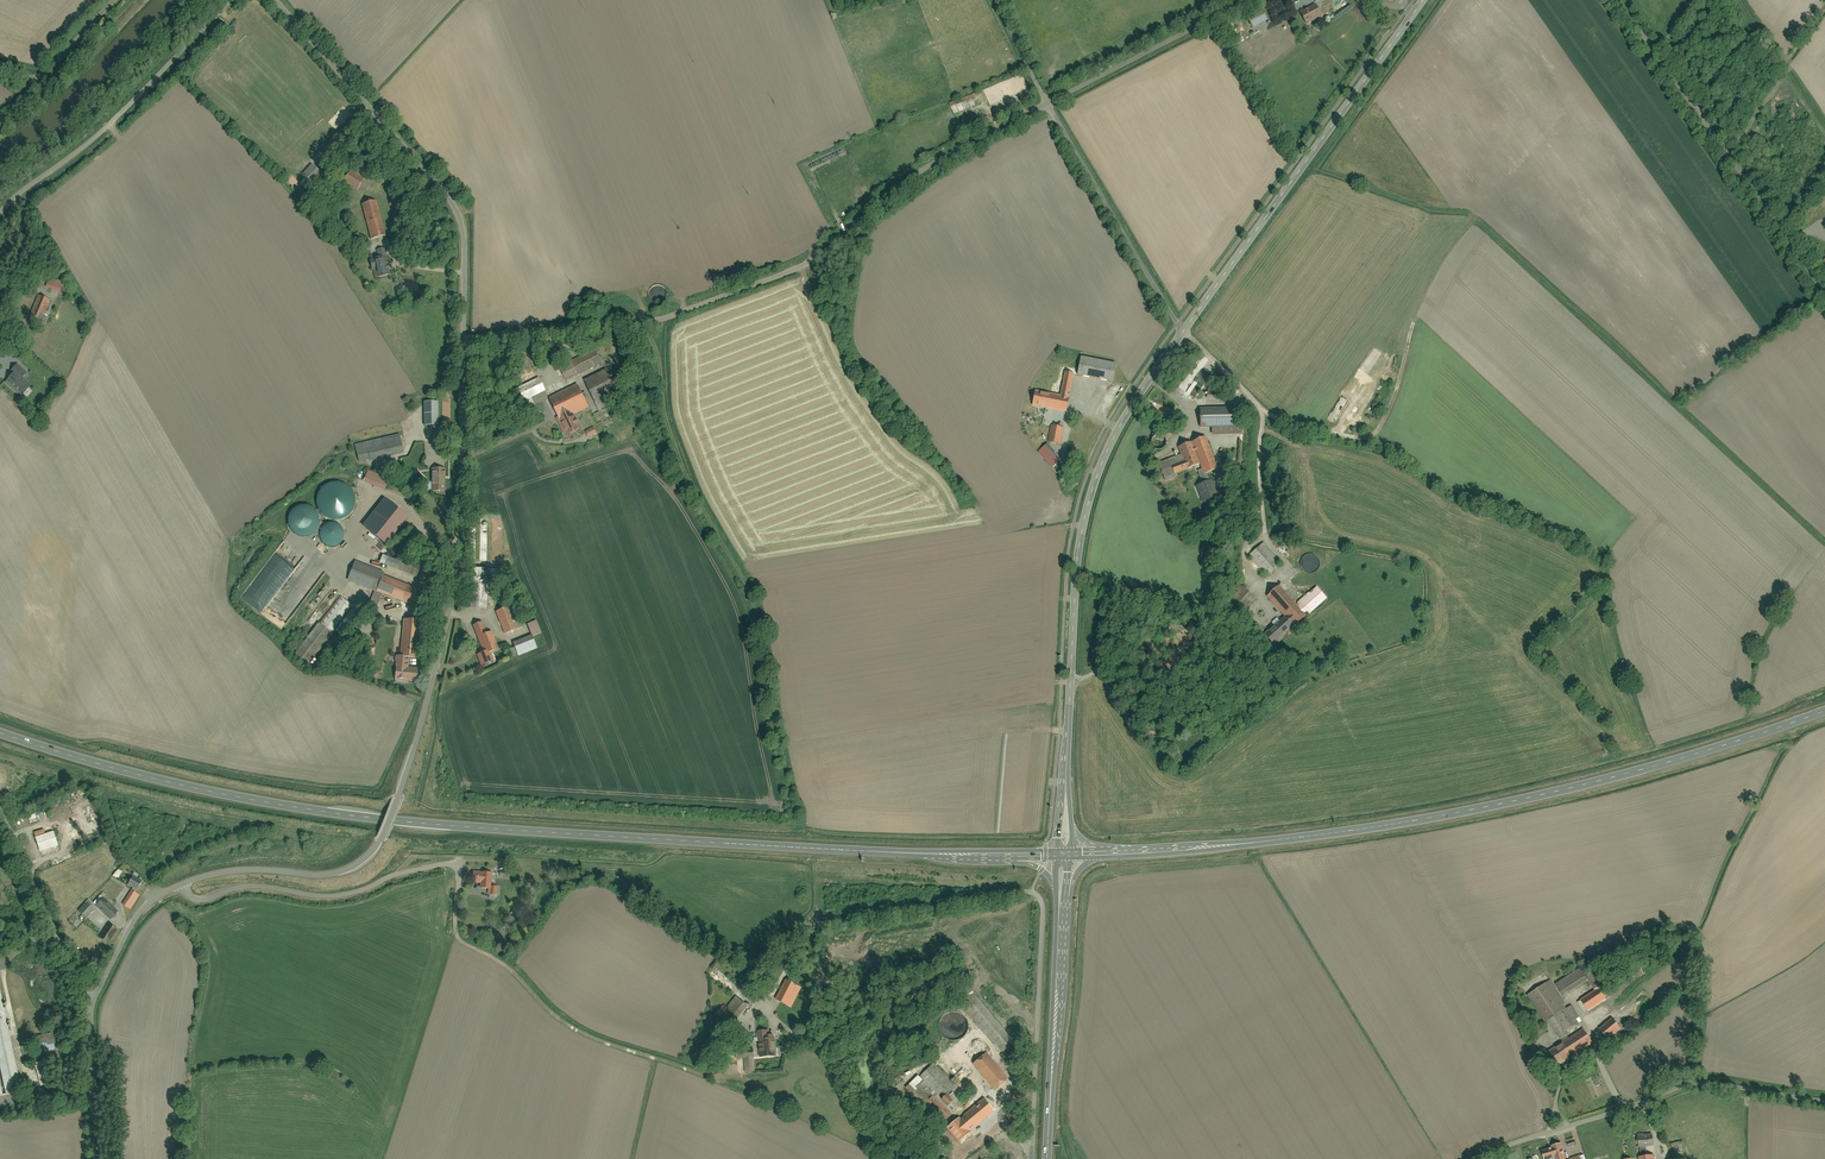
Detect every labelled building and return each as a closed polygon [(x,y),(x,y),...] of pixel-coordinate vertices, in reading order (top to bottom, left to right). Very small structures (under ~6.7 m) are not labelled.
[(1317,4),(1302,12),(1308,24),(1323,16),(1317,4)] [(1265,8),(1250,16),(1256,27),(1270,19),(1265,8)] [(978,92),(955,101),(956,105),(980,96),(978,92)] [(1009,106),(999,111),(1003,119),(1013,113),(1009,106)] [(313,164),(304,173),(312,180),(321,171),(313,164)] [(367,172),(355,166),(346,182),(358,189),(367,172)] [(386,236),(376,201),(363,205),(372,240),(386,236)] [(363,238),(354,240),(356,247),(365,245),(363,238)] [(383,258),(372,261),(377,279),(388,276),(383,258)] [(60,292),(63,281),(49,277),(46,288),(60,292)] [(42,321),(50,300),(38,296),(30,317),(42,321)] [(597,349),(561,367),(568,381),(604,363),(597,349)] [(1077,374),(1113,381),(1116,363),(1081,356),(1077,374)] [(608,369),(586,380),(602,410),(623,399),(608,369)] [(21,396),(31,386),(16,372),(6,383),(21,396)] [(1060,395),(1035,390),(1033,405),(1067,412),(1074,373),(1064,372),(1060,395)] [(539,377),(519,387),(526,400),(532,397),(546,391),(539,377)] [(550,398),(560,417),(558,418),(567,436),(583,427),(576,414),(591,407),(579,383),(550,398)] [(535,403),(532,397),(526,400),(529,406),(535,403)] [(439,401),(426,401),(426,424),(440,424),(439,401)] [(1235,407),(1200,408),(1200,428),(1213,427),(1213,435),(1242,434),(1242,424),(1236,424),(1235,407)] [(1051,425),(1048,442),(1060,444),(1063,427),(1051,425)] [(594,427),(587,431),(590,436),(597,433),(594,427)] [(430,433),(434,443),(445,439),(442,429),(430,433)] [(400,433),(356,444),(361,461),(372,458),(372,461),(405,453),(400,433)] [(1218,469),(1207,437),(1178,447),(1181,454),(1156,463),(1163,482),(1177,477),(1175,472),(1201,463),(1203,469),(1198,471),(1203,484),(1197,486),(1202,502),(1218,496),(1212,478),(1209,479),(1207,473),(1218,469)] [(1061,459),(1047,444),(1038,452),(1052,467),(1061,459)] [(446,468),(433,468),(433,481),(433,491),(446,491),(446,468)] [(390,478),(369,470),(365,482),(385,490),(390,478)] [(316,508),(319,513),(324,518),(329,520),(336,521),(342,520),(347,517),(352,512),(354,506),(355,499),(353,493),(349,488),(344,484),(337,482),(331,482),(325,485),(320,490),(317,495),(315,501),(316,508)] [(363,525),(387,545),(410,518),(385,498),(363,525)] [(288,516),(288,522),(289,527),(291,531),(295,535),(300,537),(305,537),(310,536),(315,533),(318,529),(319,524),(319,518),(317,513),(314,509),(310,507),(305,505),(299,506),(295,508),(291,512),(288,516)] [(320,529),(319,533),(319,537),(320,541),(322,544),(325,546),(329,548),(333,548),(337,546),(341,544),(343,540),(344,536),(343,532),(341,528),(339,525),(335,523),(331,523),(327,524),(323,526),(320,529)] [(1266,575),(1281,563),(1264,542),(1249,555),(1266,575)] [(248,604),(260,613),(298,564),(282,552),(257,585),(259,586),(251,597),(253,598),(248,604)] [(384,555),(381,562),(417,577),(422,564),(405,557),(403,562),(384,555)] [(355,561),(348,580),(376,591),(384,572),(355,561)] [(489,581),(501,582),(502,570),(490,569),(489,581)] [(416,605),(421,590),(383,575),(377,590),(416,605)] [(1249,605),(1256,599),(1240,582),(1235,586),(1242,594),(1238,598),(1242,602),(1244,600),(1245,602),(1246,601),(1249,605)] [(1284,616),(1263,634),(1272,645),(1326,598),(1316,587),(1296,604),(1280,585),(1267,596),(1284,616)] [(341,596),(320,623),(334,633),(355,607),(341,596)] [(508,606),(517,629),(523,626),(514,604),(508,606)] [(508,606),(497,611),(506,633),(517,629),(508,606)] [(421,620),(405,619),(401,657),(410,657),(417,658),(421,620)] [(543,633),(537,620),(529,624),(533,635),(534,637),(543,633)] [(483,622),(474,625),(486,653),(492,651),(499,648),(492,631),(487,633),(483,622)] [(320,623),(296,653),(310,663),(334,633),(320,623)] [(533,635),(515,642),(517,647),(520,655),(538,648),(534,637),(533,635)] [(517,647),(508,650),(512,659),(520,655),(517,647)] [(479,656),(483,665),(496,660),(492,651),(486,653),(479,656)] [(398,656),(396,679),(407,680),(409,667),(410,657),(401,657),(398,656)] [(417,681),(419,668),(409,667),(407,680),(417,681)] [(378,669),(373,675),(381,679),(385,673),(378,669)] [(53,833),(37,839),(41,852),(58,847),(53,833)] [(88,837),(93,844),(97,842),(92,834),(88,837)] [(47,868),(60,861),(58,857),(50,861),(51,863),(46,865),(47,868)] [(119,878),(122,870),(117,869),(114,877),(119,878)] [(492,873),(473,872),(472,883),(480,883),(479,890),(488,890),(488,896),(496,897),(496,887),(491,887),(492,873)] [(133,876),(127,885),(137,891),(142,882),(133,876)] [(132,892),(124,905),(130,909),(138,896),(132,892)] [(96,907),(110,919),(116,912),(102,900),(96,907)] [(89,906),(82,914),(87,919),(94,910),(89,906)] [(110,927),(102,940),(108,944),(116,930),(110,927)] [(1590,972),(1586,975),(1581,968),(1556,984),(1564,995),(1588,980),(1595,990),(1578,1001),(1586,1013),(1608,999),(1590,972)] [(1559,1066),(1594,1043),(1584,1029),(1564,1042),(1563,1041),(1562,1039),(1566,1036),(1564,1032),(1582,1021),(1572,1004),(1568,1007),(1551,980),(1527,995),(1554,1038),(1546,1042),(1550,1050),(1549,1051),(1559,1066)] [(746,984),(743,990),(748,993),(751,988),(746,984)] [(8,1094),(22,1091),(0,988),(0,1059),(8,1094)] [(747,1005),(735,997),(727,1008),(722,1004),(716,1013),(732,1025),(747,1005)] [(1600,1029),(1607,1038),(1621,1027),(1613,1018),(1600,1029)] [(768,1030),(757,1031),(759,1057),(776,1056),(774,1038),(768,1039),(768,1030)] [(47,1045),(58,1043),(56,1032),(38,1036),(39,1044),(47,1042),(47,1045)] [(745,1059),(745,1072),(755,1072),(754,1053),(736,1054),(737,1059),(745,1059)] [(1007,1079),(986,1054),(973,1065),(994,1090),(1007,1079)] [(41,1086),(49,1084),(45,1066),(48,1065),(47,1061),(35,1064),(41,1086)] [(918,1075),(906,1088),(941,1124),(951,1114),(945,1108),(952,1102),(946,1095),(954,1087),(933,1065),(920,1077),(918,1075)] [(1012,1101),(1024,1104),(1027,1091),(1016,1089),(1012,1101)] [(994,1111),(983,1099),(946,1129),(959,1144),(971,1134),(969,1132),(994,1111)] [(1655,1155),(1654,1155),(1653,1146),(1654,1146),(1653,1134),(1638,1135),(1639,1148),(1641,1148),(1641,1156),(1639,1156),(1639,1158),(1656,1158),(1655,1155)] [(1567,1140),(1570,1147),(1577,1144),(1574,1137),(1567,1140)] [(1562,1143),(1552,1146),(1552,1147),(1542,1149),(1545,1158),(1567,1158),(1562,1143)]
